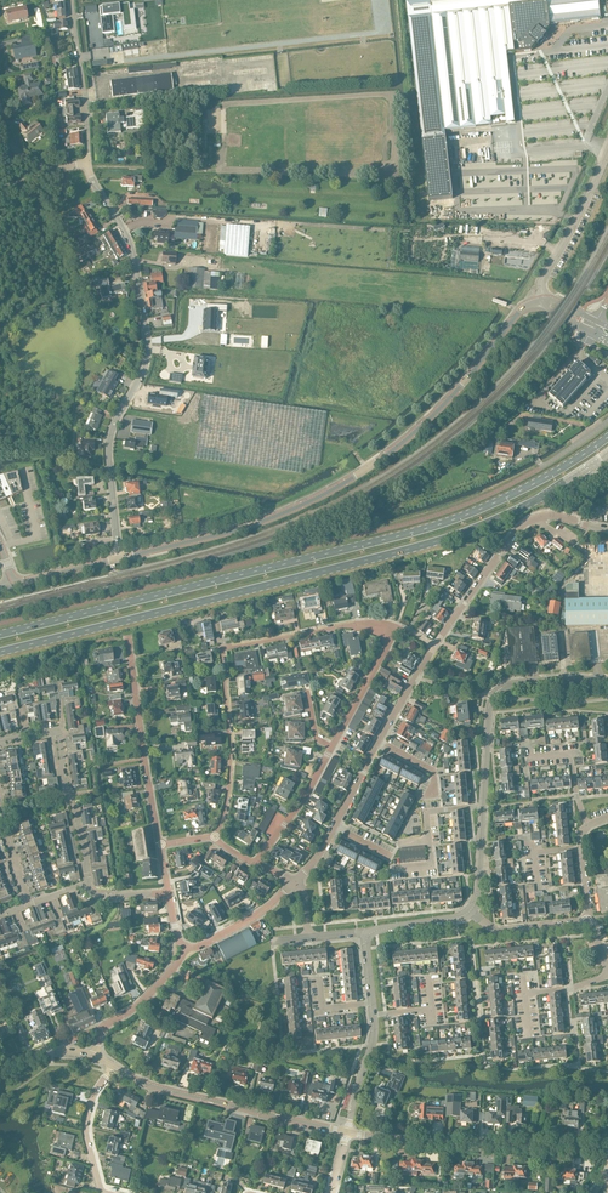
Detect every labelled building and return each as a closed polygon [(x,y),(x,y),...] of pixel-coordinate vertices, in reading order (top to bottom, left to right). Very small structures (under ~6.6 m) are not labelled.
[(416,85),(422,141),(429,202),(453,199),(446,138),(445,130),(491,125),(491,117),(501,116),(506,116),(506,123),(515,122),(507,53),(507,54),(531,51),(536,44),(538,45),(542,40),(546,35),(545,33),(550,27),(550,25),(600,19),(598,0),(406,0),(416,85)] [(33,8),(32,3),(18,5),(19,10),(6,12),(8,23),(27,19),(25,10),(33,8)] [(65,11),(64,4),(55,5),(56,12),(65,11)] [(129,4),(99,7),(100,15),(102,15),(103,25),(101,26),(102,34),(114,32),(112,16),(122,15),(124,27),(131,26),(129,4)] [(66,18),(65,11),(56,12),(56,19),(66,18)] [(67,30),(66,21),(59,21),(60,27),(57,28),(57,31),(60,30),(60,31),(67,30)] [(40,41),(47,40),(45,32),(38,34),(40,41)] [(36,56),(32,37),(20,39),(21,45),(13,46),(16,61),(36,56)] [(138,49),(137,43),(122,45),(123,51),(138,49)] [(128,74),(151,71),(151,65),(127,68),(128,74)] [(76,70),(66,71),(67,81),(78,80),(76,70)] [(155,92),(155,96),(174,94),(173,90),(176,90),(175,86),(172,86),(171,74),(153,76),(141,78),(143,94),(155,92)] [(30,86),(29,81),(32,80),(31,75),(23,76),(24,82),(26,82),(26,86),(18,88),(20,99),(21,98),(23,105),(29,104),(28,98),(41,95),(39,84),(30,86)] [(143,94),(141,78),(110,82),(112,97),(143,94)] [(79,90),(78,80),(67,81),(68,91),(72,91),(79,90)] [(78,108),(78,100),(65,101),(65,109),(61,109),(62,113),(73,112),(73,108),(78,108)] [(119,114),(118,114),(118,113),(106,114),(106,115),(107,134),(120,133),(119,124),(126,124),(126,130),(144,129),(143,111),(135,112),(132,117),(132,120),(126,120),(126,118),(125,118),(119,118),(119,114)] [(80,123),(79,116),(74,116),(73,112),(62,113),(62,118),(66,117),(67,125),(80,123)] [(43,132),(35,122),(27,128),(23,123),(18,127),(23,133),(21,135),(28,144),(43,132)] [(82,146),(81,134),(70,135),(70,146),(82,146)] [(122,186),(122,187),(134,187),(134,182),(141,182),(142,177),(134,177),(134,178),(123,178),(123,181),(122,181),(122,182),(121,183),(121,185),(122,186)] [(152,202),(152,200),(128,199),(128,204),(137,205),(137,208),(152,209),(152,208),(155,208),(155,202),(152,202)] [(93,219),(90,214),(89,215),(86,211),(85,212),(83,208),(76,212),(75,210),(68,215),(67,216),(69,218),(83,218),(86,223),(93,219)] [(155,211),(154,219),(161,219),(167,214),(167,211),(155,211)] [(97,233),(95,229),(96,228),(94,224),(95,223),(93,219),(86,223),(82,226),(87,234),(86,235),(85,234),(78,239),(81,244),(89,240),(88,238),(91,236),(91,237),(97,233)] [(175,220),(174,233),(197,234),(198,222),(175,220)] [(250,227),(226,225),(224,255),(247,257),(250,227)] [(116,236),(113,231),(103,236),(105,239),(101,241),(103,244),(116,236)] [(169,232),(157,231),(157,232),(154,232),(154,239),(157,239),(157,243),(168,244),(168,240),(169,240),(169,232)] [(119,242),(116,236),(103,244),(106,249),(109,247),(110,248),(119,242)] [(124,249),(120,243),(111,249),(112,252),(108,254),(110,257),(114,255),(124,249)] [(79,255),(85,251),(82,247),(81,246),(75,250),(79,255)] [(127,254),(124,249),(114,255),(117,260),(127,254)] [(479,254),(461,252),(456,251),(456,259),(478,262),(479,254)] [(162,252),(162,263),(166,263),(166,265),(175,266),(176,253),(162,252)] [(204,270),(189,269),(188,288),(220,291),(221,273),(204,271),(204,270)] [(143,286),(144,294),(150,293),(156,292),(155,284),(163,283),(161,273),(150,275),(152,284),(146,285),(146,284),(144,285),(143,285),(143,286)] [(234,289),(243,290),(244,275),(235,275),(234,289)] [(109,289),(108,284),(109,284),(108,280),(100,282),(99,278),(93,280),(94,283),(93,283),(94,287),(99,286),(100,291),(109,289)] [(122,293),(122,295),(127,294),(124,284),(115,286),(115,288),(109,289),(100,291),(102,299),(111,297),(110,294),(115,293),(115,294),(122,293)] [(150,293),(144,294),(145,301),(152,300),(152,301),(156,301),(161,300),(161,299),(160,292),(159,292),(156,292),(150,293)] [(152,300),(145,301),(147,309),(152,308),(153,310),(163,309),(161,300),(156,301),(152,301),(152,300)] [(204,311),(203,331),(218,332),(218,312),(226,312),(227,306),(215,305),(215,311),(204,311)] [(170,316),(162,317),(162,322),(163,326),(172,325),(171,320),(170,316)] [(192,371),(191,378),(205,380),(206,373),(209,373),(211,361),(207,361),(208,360),(194,358),(193,365),(192,371)] [(590,375),(590,374),(590,373),(589,372),(587,372),(587,373),(584,370),(586,368),(578,362),(549,396),(563,408),(587,381),(585,379),(588,376),(588,377),(589,376),(590,375)] [(104,379),(97,392),(104,396),(110,399),(113,394),(111,393),(114,388),(117,383),(114,381),(117,376),(109,371),(104,379)] [(170,374),(169,382),(181,384),(182,376),(170,374)] [(148,395),(147,405),(166,408),(167,399),(177,400),(177,394),(159,391),(159,397),(148,395)] [(203,395),(194,458),(302,473),(303,469),(310,470),(311,465),(319,466),(326,413),(203,395)] [(101,416),(99,415),(101,411),(93,408),(91,413),(93,413),(87,427),(96,431),(101,416)] [(528,428),(551,432),(553,422),(530,419),(528,428)] [(132,421),(131,433),(148,435),(150,436),(152,423),(132,421)] [(125,440),(124,447),(130,448),(130,449),(134,449),(134,448),(143,449),(144,442),(135,441),(135,442),(125,440)] [(520,440),(519,446),(535,449),(536,443),(520,440)] [(94,441),(81,441),(80,450),(84,450),(84,456),(91,456),(91,450),(94,450),(94,441)] [(493,442),(485,441),(484,451),(492,453),(493,442)] [(514,445),(500,442),(499,449),(497,449),(496,456),(512,458),(514,445)] [(3,474),(3,475),(12,495),(13,496),(20,493),(22,492),(18,471),(17,471),(17,472),(5,475),(4,475),(3,474)] [(7,499),(7,498),(12,495),(3,475),(0,476),(0,502),(7,499)] [(94,496),(93,492),(85,493),(84,486),(94,486),(93,479),(84,479),(76,479),(78,495),(75,495),(75,498),(73,498),(94,496)] [(126,492),(126,493),(129,492),(129,495),(130,495),(139,494),(138,487),(138,482),(134,483),(125,483),(126,488),(125,489),(125,491),(126,492)] [(140,503),(139,494),(130,495),(131,499),(127,499),(128,510),(137,509),(136,504),(140,503)] [(96,510),(95,501),(94,501),(94,496),(73,498),(73,499),(74,499),(74,498),(78,498),(78,503),(83,502),(84,511),(96,510)] [(142,519),(142,516),(139,516),(138,516),(129,517),(129,525),(133,525),(133,528),(140,528),(139,520),(142,519)] [(99,533),(98,524),(84,526),(85,535),(99,533)] [(551,545),(541,535),(535,541),(536,543),(534,546),(537,549),(539,546),(542,549),(546,545),(549,548),(551,545)] [(564,546),(555,540),(552,544),(560,551),(564,546)] [(530,555),(531,554),(524,548),(519,555),(527,560),(530,562),(530,561),(532,563),(527,571),(533,574),(539,565),(533,562),(535,559),(533,557),(530,555)] [(489,557),(482,551),(479,555),(481,556),(478,560),(484,564),(489,557)] [(519,562),(520,561),(512,556),(508,561),(510,563),(508,566),(513,569),(513,568),(517,571),(518,572),(523,565),(519,562)] [(516,572),(505,564),(495,577),(497,578),(494,581),(500,586),(508,575),(512,577),(516,572)] [(471,568),(469,566),(466,570),(469,572),(467,575),(473,579),(478,572),(471,568)] [(443,581),(443,577),(446,578),(447,570),(427,568),(426,579),(426,578),(433,579),(432,580),(432,581),(438,582),(439,580),(443,581)] [(465,576),(459,571),(456,575),(463,580),(465,576)] [(420,584),(420,573),(396,574),(396,581),(397,581),(396,581),(403,581),(403,584),(408,584),(408,586),(414,585),(413,585),(413,584),(420,583),(420,584)] [(467,584),(459,578),(457,581),(460,582),(454,590),(449,586),(446,590),(452,594),(454,590),(460,594),(466,586),(465,586),(467,584)] [(351,580),(339,582),(341,593),(353,590),(351,580)] [(383,602),(392,601),(389,586),(387,586),(386,581),(363,586),(365,596),(381,593),(383,602)] [(579,584),(569,584),(566,589),(566,626),(607,626),(607,599),(579,599),(579,584)] [(446,590),(443,595),(450,601),(454,596),(446,590)] [(491,596),(490,605),(498,605),(499,603),(505,604),(505,612),(514,613),(514,610),(516,610),(516,612),(521,612),(522,604),(521,604),(521,599),(522,600),(522,599),(516,598),(505,597),(505,594),(493,593),(492,596),(491,596)] [(356,602),(354,595),(340,598),(341,601),(333,603),(334,611),(347,609),(346,604),(356,602)] [(301,601),(297,602),(298,608),(302,607),(303,610),(313,608),(315,613),(314,614),(314,615),(319,614),(319,612),(321,611),(320,605),(319,599),(315,600),(315,598),(301,601)] [(548,602),(546,613),(557,615),(559,603),(548,602)] [(445,619),(449,614),(442,609),(440,611),(434,607),(432,610),(445,619)] [(293,619),(291,609),(281,611),(281,610),(273,612),(275,621),(283,620),(283,621),(293,619)] [(434,619),(442,624),(445,619),(432,610),(428,616),(431,618),(432,617),(434,619)] [(244,628),(243,622),(237,623),(236,618),(219,621),(220,622),(215,623),(217,632),(221,631),(221,632),(244,628)] [(494,620),(486,619),(485,622),(475,621),(474,630),(485,631),(486,623),(494,624),(494,620)] [(200,624),(200,620),(197,621),(198,624),(196,624),(198,634),(204,633),(205,641),(213,640),(212,633),(217,632),(215,623),(210,624),(210,622),(202,624),(202,623),(200,624)] [(424,634),(430,625),(424,621),(418,630),(424,634)] [(537,664),(533,628),(507,631),(511,667),(537,664)] [(176,635),(175,630),(162,633),(162,635),(158,636),(160,642),(159,642),(160,646),(161,645),(161,646),(173,643),(171,636),(176,635)] [(485,631),(474,630),(472,639),(482,640),(482,644),(490,645),(491,641),(484,640),(485,631)] [(590,661),(587,634),(569,636),(571,663),(590,661)] [(359,655),(356,640),(349,642),(348,639),(351,639),(350,635),(342,636),(344,646),(349,645),(350,650),(352,656),(359,655)] [(559,662),(556,635),(542,637),(544,663),(559,662)] [(334,645),(332,646),(331,637),(318,640),(320,649),(329,647),(329,649),(335,648),(334,645)] [(320,649),(318,640),(308,642),(310,651),(320,649)] [(310,651),(308,642),(298,644),(300,653),(302,652),(302,653),(304,653),(304,655),(305,655),(305,656),(311,655),(310,651)] [(291,659),(290,651),(285,652),(284,646),(275,648),(277,659),(286,657),(287,660),(291,659)] [(454,659),(453,660),(458,662),(456,667),(462,669),(466,660),(471,662),(473,658),(469,657),(469,656),(465,654),(468,649),(461,646),(459,652),(457,651),(455,655),(454,656),(453,658),(454,659)] [(267,658),(268,661),(277,659),(275,648),(265,650),(266,654),(265,655),(266,658),(267,658)] [(114,655),(113,650),(112,651),(112,650),(99,652),(100,662),(113,660),(112,655),(114,655)] [(234,662),(244,662),(244,663),(245,663),(246,671),(252,670),(252,674),(263,673),(263,670),(262,667),(258,667),(255,651),(234,655),(234,662)] [(212,663),(210,653),(196,656),(198,666),(212,663)] [(418,660),(409,654),(405,661),(402,659),(399,663),(401,664),(411,670),(411,671),(418,660)] [(177,667),(177,664),(173,665),(173,664),(170,664),(170,663),(162,664),(163,669),(162,670),(163,673),(164,673),(171,672),(172,677),(183,675),(181,667),(177,667)] [(411,670),(401,664),(398,670),(408,676),(411,670)] [(355,675),(358,670),(350,666),(348,671),(346,669),(343,673),(345,675),(343,679),(342,678),(353,684),(357,676),(355,675)] [(382,666),(378,674),(387,679),(391,671),(382,666)] [(121,683),(121,681),(123,681),(121,670),(114,671),(114,672),(111,673),(111,675),(106,676),(107,682),(114,682),(114,684),(121,683)] [(264,681),(263,673),(252,674),(253,682),(264,681)] [(286,688),(308,684),(306,674),(284,679),(286,688)] [(398,694),(403,686),(399,683),(398,682),(400,679),(391,674),(388,680),(390,680),(388,683),(389,684),(390,684),(388,688),(392,690),(391,691),(391,692),(393,693),(395,693),(395,692),(398,694)] [(251,682),(250,677),(237,678),(238,687),(239,687),(240,696),(249,695),(248,682),(251,682)] [(186,688),(185,678),(180,679),(180,682),(175,683),(175,687),(166,689),(167,694),(166,694),(166,698),(167,698),(168,699),(179,697),(178,690),(182,689),(186,688)] [(215,692),(214,678),(205,679),(206,683),(200,683),(201,689),(206,688),(207,693),(215,692)] [(353,684),(342,678),(341,681),(343,683),(341,687),(338,686),(335,691),(341,695),(344,689),(348,692),(353,684)] [(78,690),(76,682),(64,684),(64,681),(57,682),(58,693),(62,693),(63,698),(64,699),(69,698),(68,691),(78,690)] [(58,693),(57,682),(50,683),(50,686),(38,688),(39,695),(48,694),(49,701),(54,700),(55,699),(55,694),(58,693)] [(123,687),(123,685),(122,684),(121,684),(121,683),(114,684),(114,685),(112,685),(113,688),(110,688),(110,692),(113,691),(113,692),(123,691),(122,688),(123,687)] [(39,695),(38,688),(19,691),(20,699),(24,699),(25,704),(26,705),(31,704),(30,697),(39,695)] [(375,693),(369,690),(348,728),(354,732),(372,699),(375,693)] [(341,695),(335,691),(332,697),(331,696),(331,697),(329,696),(325,703),(327,704),(334,709),(339,701),(338,700),(339,698),(341,695)] [(6,705),(8,712),(13,710),(14,709),(13,704),(17,703),(14,692),(7,694),(8,697),(0,699),(0,706),(6,705)] [(381,697),(375,693),(372,699),(378,702),(372,713),(374,714),(372,716),(379,720),(380,718),(382,719),(387,710),(383,708),(387,700),(381,697)] [(300,704),(298,697),(297,697),(296,694),(281,697),(282,702),(285,701),(286,706),(300,704)] [(75,717),(73,707),(80,706),(79,696),(70,697),(71,702),(66,702),(65,704),(67,718),(75,717)] [(123,708),(123,707),(122,705),(121,700),(112,702),(107,702),(108,707),(112,707),(114,717),(123,716),(122,709),(123,709),(123,708)] [(56,710),(55,705),(54,704),(49,705),(49,701),(40,702),(43,722),(50,721),(49,711),(56,710)] [(247,710),(250,710),(249,701),(241,702),(241,706),(239,706),(241,720),(248,719),(247,710)] [(43,722),(40,702),(32,703),(32,707),(27,708),(26,709),(27,715),(34,714),(35,723),(43,722)] [(419,711),(421,712),(424,706),(416,702),(413,708),(411,707),(408,714),(425,722),(426,719),(417,715),(419,711)] [(301,710),(300,704),(286,706),(287,712),(284,712),(284,717),(300,714),(299,711),(301,710)] [(323,713),(320,718),(323,719),(326,714),(330,716),(332,718),(335,713),(333,712),(334,709),(327,704),(322,712),(323,713)] [(218,722),(217,711),(214,711),(213,705),(206,706),(207,716),(208,716),(209,722),(218,722)] [(469,713),(468,705),(456,706),(457,715),(469,713)] [(190,711),(190,706),(176,708),(177,712),(184,711),(184,716),(177,717),(169,718),(170,723),(178,723),(178,724),(183,724),(184,733),(191,732),(189,715),(188,711),(190,711)] [(15,715),(13,714),(8,715),(7,711),(0,713),(0,717),(4,733),(11,731),(9,722),(16,720),(15,715)] [(470,726),(469,713),(457,715),(458,723),(463,723),(463,727),(470,726)] [(425,722),(408,714),(405,720),(413,724),(414,720),(418,722),(424,724),(425,722)] [(379,720),(372,716),(371,719),(370,718),(368,722),(371,723),(369,726),(376,731),(380,724),(377,723),(379,720)] [(544,729),(543,716),(541,716),(534,717),(535,728),(540,728),(540,730),(544,729)] [(84,735),(83,725),(76,726),(75,717),(67,718),(69,732),(70,733),(75,732),(76,736),(84,735)] [(535,728),(534,717),(527,717),(527,718),(525,718),(526,722),(522,722),(524,737),(524,740),(528,739),(527,729),(535,728)] [(522,722),(518,722),(518,719),(516,719),(516,718),(509,719),(510,731),(519,730),(519,737),(524,737),(522,722)] [(579,729),(577,718),(569,719),(570,730),(579,729)] [(510,731),(509,719),(502,720),(502,721),(500,721),(502,734),(506,733),(506,731),(510,731)] [(570,730),(569,719),(561,720),(563,731),(570,730)] [(563,731),(561,720),(554,721),(555,732),(563,731)] [(555,732),(554,721),(546,722),(547,733),(555,732)] [(604,729),(603,722),(603,721),(590,722),(590,726),(592,726),(592,730),(604,729)] [(302,725),(301,725),(301,722),(285,722),(285,727),(289,727),(288,732),(302,732),(302,725)] [(415,730),(403,724),(397,735),(408,741),(410,737),(412,737),(415,730)] [(376,731),(369,726),(365,733),(364,732),(362,734),(368,738),(370,736),(373,737),(376,731)] [(103,727),(94,728),(95,738),(104,737),(103,727)] [(601,742),(601,738),(605,738),(604,736),(605,736),(604,729),(592,730),(593,739),(586,740),(587,744),(601,742)] [(124,739),(122,730),(106,732),(108,745),(109,747),(116,746),(117,744),(117,740),(124,739)] [(451,733),(445,730),(440,739),(446,742),(451,733)] [(254,739),(254,731),(241,731),(242,753),(250,753),(249,739),(254,739)] [(302,732),(288,732),(288,737),(285,737),(285,742),(301,743),(301,739),(302,739),(302,732)] [(198,734),(199,742),(205,742),(206,747),(220,745),(219,736),(212,736),(212,733),(198,734)] [(368,738),(362,734),(361,737),(362,738),(359,744),(366,748),(370,741),(367,740),(368,738)] [(77,751),(77,750),(76,744),(85,742),(84,735),(76,736),(70,737),(69,738),(70,743),(66,744),(67,752),(73,752),(73,751),(77,751)] [(433,748),(436,743),(426,738),(424,742),(415,738),(413,741),(412,740),(409,746),(428,757),(433,747),(433,748)] [(49,759),(47,745),(46,744),(41,745),(40,741),(31,742),(33,752),(40,751),(41,760),(49,759)] [(195,767),(192,747),(197,746),(196,741),(184,743),(185,748),(186,748),(186,751),(180,752),(180,753),(174,754),(175,761),(184,760),(188,762),(188,767),(195,767)] [(468,750),(467,742),(456,743),(457,751),(468,750)] [(607,754),(606,747),(605,746),(602,746),(601,742),(587,744),(587,748),(594,747),(595,755),(607,754)] [(366,748),(359,744),(355,750),(354,749),(352,752),(358,756),(360,753),(363,754),(366,748)] [(301,754),(299,754),(300,750),(284,747),(283,752),(287,753),(286,758),(300,761),(301,754)] [(20,759),(18,748),(5,750),(6,761),(20,759)] [(345,749),(344,753),(351,757),(350,758),(356,761),(359,757),(345,749)] [(78,770),(76,761),(83,760),(82,750),(77,750),(77,751),(73,751),(73,752),(74,755),(68,756),(68,757),(70,771),(78,770)] [(469,757),(468,750),(457,751),(458,758),(469,757)] [(511,759),(511,755),(513,754),(512,750),(500,751),(500,754),(499,754),(500,760),(511,759)] [(607,761),(607,754),(595,755),(595,760),(594,760),(594,764),(607,763),(607,761)] [(386,769),(391,759),(387,757),(384,756),(382,759),(383,760),(380,766),(386,769)] [(470,764),(469,757),(458,758),(459,765),(470,764)] [(584,765),(583,757),(575,757),(576,766),(584,765)] [(220,759),(212,758),(211,774),(219,775),(220,759)] [(300,761),(286,758),(285,764),(281,763),(280,768),(296,771),(297,767),(298,768),(300,761)] [(339,762),(332,758),(314,792),(321,795),(339,762)] [(21,765),(20,759),(6,761),(7,767),(21,765)] [(51,774),(49,759),(41,760),(43,770),(36,771),(37,781),(46,780),(45,776),(50,775),(51,774)] [(392,772),(397,762),(391,759),(386,769),(392,772)] [(519,771),(519,767),(512,767),(511,759),(500,760),(500,767),(501,767),(501,769),(504,768),(505,772),(519,771)] [(397,762),(392,772),(398,775),(403,766),(397,762)] [(259,772),(260,765),(252,764),(251,767),(243,766),(241,777),(255,779),(255,778),(257,779),(257,771),(259,772)] [(470,772),(470,764),(459,765),(459,773),(470,772)] [(22,772),(21,771),(21,765),(7,767),(8,774),(10,774),(10,773),(22,772)] [(406,780),(411,770),(405,767),(400,776),(406,780)] [(122,779),(118,780),(119,785),(123,784),(124,788),(136,786),(133,768),(121,770),(122,779)] [(88,789),(86,779),(79,780),(78,770),(70,771),(72,786),(73,787),(78,786),(79,790),(88,789)] [(112,770),(102,771),(103,778),(113,776),(112,770)] [(352,776),(346,773),(346,772),(343,770),(341,775),(338,774),(336,777),(349,784),(352,776)] [(412,783),(417,773),(411,770),(406,780),(412,783)] [(24,778),(23,771),(21,771),(22,772),(10,773),(10,774),(11,780),(24,778)] [(520,775),(519,771),(505,772),(505,776),(502,776),(502,778),(502,785),(514,784),(513,776),(520,775)] [(412,783),(418,786),(421,779),(422,780),(424,776),(421,775),(417,773),(412,783)] [(466,782),(465,775),(454,776),(455,784),(466,782)] [(255,779),(241,777),(243,777),(241,787),(242,787),(242,791),(251,792),(252,784),(253,784),(254,781),(255,781),(255,779)] [(349,784),(336,777),(333,784),(336,785),(336,786),(346,791),(349,784)] [(24,785),(25,785),(24,778),(11,780),(12,786),(12,787),(23,785),(24,785)] [(58,786),(57,778),(46,779),(48,786),(38,787),(39,795),(54,793),(55,792),(54,787),(58,786)] [(374,778),(371,784),(381,789),(384,783),(374,778)] [(563,789),(562,778),(554,779),(555,790),(563,789)] [(571,789),(570,778),(562,778),(563,789),(571,789)] [(602,789),(601,778),(593,779),(594,790),(602,789)] [(190,790),(188,779),(181,780),(183,792),(180,792),(181,798),(186,797),(186,799),(188,800),(194,799),(196,798),(195,791),(193,790),(190,790)] [(292,784),(283,779),(279,787),(288,792),(292,784)] [(555,790),(554,779),(546,780),(547,791),(555,790)] [(594,790),(593,779),(586,780),(587,790),(594,790)] [(547,791),(546,780),(539,781),(540,792),(547,791)] [(587,790),(586,780),(578,781),(579,791),(587,790)] [(540,792),(539,781),(531,781),(532,792),(540,792)] [(467,790),(466,782),(455,784),(456,791),(467,790)] [(210,789),(211,783),(202,783),(203,790),(206,791),(208,791),(208,799),(206,799),(205,801),(208,801),(208,804),(216,804),(216,801),(217,801),(217,794),(216,794),(217,791),(210,790),(210,789)] [(368,790),(378,795),(381,789),(371,784),(368,790)] [(502,785),(503,792),(504,792),(504,794),(516,792),(516,789),(514,789),(514,784),(502,785)] [(24,791),(24,785),(23,785),(12,787),(12,786),(10,786),(11,793),(24,791)] [(288,792),(279,787),(274,795),(283,800),(288,792)] [(378,795),(368,790),(365,796),(375,801),(378,795)] [(468,797),(467,790),(456,791),(456,798),(468,797)] [(25,798),(24,791),(11,793),(12,800),(25,798)] [(402,800),(411,805),(415,799),(405,794),(402,800)] [(139,808),(136,796),(124,798),(126,811),(139,808)] [(375,801),(365,796),(362,802),(372,807),(375,801)] [(237,800),(237,804),(238,804),(237,810),(245,811),(250,812),(251,807),(253,808),(254,803),(262,804),(262,799),(258,798),(255,798),(248,797),(248,801),(239,799),(239,800),(237,800)] [(327,807),(311,797),(310,800),(315,804),(315,803),(317,804),(314,810),(322,815),(327,807)] [(468,805),(468,797),(456,798),(457,806),(468,805)] [(277,807),(263,800),(262,803),(269,807),(275,811),(277,807)] [(399,806),(408,811),(411,805),(402,800),(399,806)] [(372,807),(362,802),(359,807),(369,813),(372,807)] [(408,811),(399,806),(396,812),(405,817),(408,811)] [(566,814),(565,806),(554,807),(555,815),(566,814)] [(204,814),(203,807),(198,808),(198,811),(196,812),(196,811),(183,813),(185,820),(197,818),(197,814),(199,814),(199,815),(204,814)] [(275,811),(269,807),(256,831),(263,834),(275,811)] [(322,815),(314,810),(310,807),(309,807),(307,810),(313,814),(311,819),(307,816),(305,820),(314,825),(316,822),(321,825),(326,817),(322,815)] [(369,813),(359,807),(356,813),(366,818),(369,813)] [(539,823),(537,810),(535,810),(535,809),(528,810),(529,822),(534,821),(534,823),(539,823)] [(98,828),(97,818),(90,819),(88,810),(80,811),(83,825),(84,826),(89,826),(89,829),(92,829),(98,828)] [(245,811),(237,810),(235,821),(243,822),(243,823),(245,823),(245,826),(253,828),(255,823),(253,822),(253,817),(249,817),(250,812),(245,811)] [(529,822),(528,810),(522,811),(520,812),(520,815),(516,815),(518,830),(522,830),(521,823),(529,822)] [(392,817),(402,822),(405,817),(396,812),(392,817)] [(464,819),(463,812),(452,813),(452,820),(464,819)] [(516,815),(513,816),(512,812),(510,813),(510,812),(503,813),(505,824),(513,823),(514,831),(518,830),(516,815)] [(58,830),(64,829),(65,827),(64,823),(67,822),(66,813),(55,816),(57,822),(48,824),(49,832),(58,830)] [(366,818),(356,813),(354,817),(352,820),(356,822),(356,821),(363,825),(366,818)] [(505,824),(503,813),(497,813),(497,814),(495,814),(496,827),(500,827),(500,825),(505,824)] [(567,822),(566,814),(555,815),(556,823),(567,822)] [(315,826),(314,825),(305,820),(299,817),(297,820),(303,823),(304,823),(305,824),(302,829),(310,834),(315,826)] [(402,822),(392,817),(389,823),(399,828),(402,822)] [(29,822),(28,819),(19,822),(20,825),(18,826),(20,832),(21,832),(32,828),(32,829),(33,828),(31,822),(29,822)] [(464,827),(464,819),(452,820),(453,828),(464,827)] [(568,830),(567,822),(556,823),(557,831),(568,830)] [(399,828),(389,823),(386,829),(396,834),(399,828)] [(97,848),(96,839),(103,838),(101,827),(98,828),(92,829),(93,833),(88,833),(87,835),(89,849),(97,848)] [(314,836),(310,834),(302,829),(298,827),(296,830),(301,833),(298,838),(309,845),(314,836)] [(465,834),(464,827),(453,828),(454,835),(465,834)] [(34,834),(32,829),(32,828),(21,832),(20,832),(19,833),(22,839),(34,834)] [(157,878),(156,860),(152,829),(132,832),(136,861),(142,861),(143,872),(142,872),(142,879),(157,878)] [(396,834),(386,829),(383,835),(390,838),(389,839),(393,841),(394,838),(396,834)] [(59,834),(58,830),(49,832),(52,842),(59,840),(60,849),(68,847),(65,833),(63,833),(59,834)] [(259,839),(255,836),(257,833),(252,830),(248,837),(241,832),(237,838),(250,846),(253,840),(257,843),(259,839)] [(568,838),(568,830),(557,831),(558,839),(568,838)] [(36,840),(34,834),(22,839),(24,845),(36,840)] [(466,842),(465,834),(454,835),(455,843),(466,842)] [(569,846),(568,838),(558,839),(559,847),(569,846)] [(39,847),(42,845),(40,839),(24,845),(26,851),(39,847)] [(343,856),(348,846),(343,843),(341,842),(340,846),(337,853),(343,856)] [(278,860),(279,858),(284,850),(287,845),(284,843),(281,849),(280,851),(274,847),(270,855),(278,860)] [(505,852),(505,847),(506,847),(506,843),(493,844),(493,846),(494,853),(505,852)] [(461,852),(461,844),(449,846),(450,853),(461,852)] [(294,852),(297,847),(293,845),(290,851),(290,852),(289,853),(284,850),(279,858),(287,863),(288,861),(294,852)] [(349,859),(354,849),(348,846),(343,856),(349,859)] [(41,853),(39,847),(26,851),(29,858),(41,853)] [(66,868),(65,864),(70,863),(71,862),(68,847),(60,849),(62,858),(56,860),(58,870),(66,868)] [(426,861),(424,847),(399,849),(400,864),(426,861)] [(107,866),(105,856),(98,857),(97,848),(89,849),(91,864),(92,864),(97,864),(98,867),(107,866)] [(188,849),(176,851),(177,856),(175,856),(177,868),(184,867),(182,856),(189,854),(188,849)] [(354,849),(349,859),(355,862),(360,852),(354,849)] [(209,851),(203,860),(207,863),(210,858),(211,858),(213,860),(212,861),(223,867),(228,859),(217,852),(215,856),(212,854),(213,854),(209,851)] [(302,855),(300,854),(299,856),(294,852),(288,861),(297,865),(302,855)] [(462,859),(461,852),(450,853),(451,861),(462,859)] [(513,864),(513,859),(506,860),(505,852),(494,853),(494,860),(495,860),(495,861),(498,861),(499,865),(513,864)] [(364,866),(369,856),(363,853),(358,863),(364,866)] [(572,861),(571,853),(560,854),(561,862),(572,861)] [(42,862),(43,862),(41,855),(28,860),(30,865),(31,866),(42,861),(42,862)] [(364,866),(370,869),(375,859),(371,858),(369,856),(364,866)] [(375,859),(370,869),(376,872),(378,867),(379,867),(382,863),(379,861),(375,859)] [(463,867),(462,859),(451,861),(452,868),(463,867)] [(44,868),(42,862),(42,861),(31,866),(30,865),(29,866),(32,872),(44,868)] [(573,869),(572,861),(561,862),(562,870),(573,869)] [(198,864),(193,871),(198,874),(200,871),(206,874),(205,874),(208,870),(198,864)] [(514,868),(513,864),(499,865),(499,869),(496,869),(496,871),(495,871),(496,878),(508,877),(507,868),(514,868)] [(80,880),(78,871),(74,872),(73,867),(72,866),(66,868),(58,870),(60,877),(69,875),(70,882),(80,880)] [(108,876),(107,866),(98,867),(98,871),(93,872),(92,873),(94,888),(102,886),(101,877),(108,876)] [(251,873),(240,867),(235,876),(245,882),(251,873)] [(464,874),(463,867),(452,868),(453,876),(464,874)] [(46,875),(47,874),(44,868),(32,872),(34,878),(34,879),(45,874),(46,875)] [(574,877),(573,869),(562,870),(563,878),(574,877)] [(605,870),(606,875),(597,876),(597,881),(600,909),(601,913),(607,912),(607,869),(605,870)] [(46,875),(45,874),(34,879),(34,878),(33,879),(35,885),(48,881),(46,875)] [(133,886),(132,875),(125,875),(125,887),(133,886)] [(498,886),(510,885),(510,881),(508,881),(508,877),(496,878),(497,885),(498,886)] [(574,884),(574,877),(563,878),(563,886),(574,884)] [(194,879),(178,882),(181,897),(191,895),(191,894),(190,889),(195,888),(196,888),(194,879)] [(271,886),(269,885),(269,884),(267,883),(266,883),(261,880),(259,882),(255,879),(250,887),(255,890),(256,888),(261,891),(260,892),(260,893),(263,895),(264,894),(265,893),(266,894),(271,886)] [(50,887),(48,881),(35,885),(38,891),(50,887)] [(342,888),(341,881),(330,882),(331,890),(342,888)] [(511,896),(511,887),(500,888),(500,897),(511,896)] [(342,896),(342,888),(331,890),(331,897),(342,896)] [(9,889),(7,890),(0,893),(0,904),(12,900),(9,889)] [(244,895),(241,891),(238,889),(229,894),(229,896),(224,899),(229,908),(241,901),(240,898),(244,895)] [(462,901),(461,890),(454,891),(455,902),(462,901)] [(422,903),(421,891),(414,892),(415,903),(422,903)] [(430,902),(429,891),(421,891),(422,903),(430,902)] [(448,903),(446,891),(439,892),(440,903),(448,903)] [(455,902),(454,891),(446,891),(448,903),(455,902)] [(415,903),(414,892),(406,893),(407,904),(415,903)] [(440,903),(439,892),(431,893),(433,904),(440,903)] [(78,912),(71,893),(64,896),(67,905),(60,907),(62,913),(64,913),(68,912),(70,915),(78,912)] [(407,904),(406,893),(399,894),(400,905),(407,904)] [(400,905),(399,894),(391,894),(392,906),(400,905)] [(343,903),(342,896),(331,897),(332,904),(343,903)] [(512,903),(511,896),(500,897),(501,904),(512,903)] [(561,903),(553,903),(552,896),(547,897),(549,911),(553,911),(553,914),(555,914),(555,915),(562,914),(561,903)] [(549,911),(547,897),(543,897),(544,904),(536,905),(537,917),(544,916),(544,915),(546,915),(545,912),(549,911)] [(383,910),(382,898),(374,899),(376,910),(383,910)] [(390,909),(389,898),(382,898),(383,910),(390,909)] [(376,910),(374,899),(367,900),(368,911),(376,910)] [(368,911),(367,900),(360,901),(361,912),(368,911)] [(571,912),(569,900),(565,900),(565,902),(561,903),(562,914),(569,913),(571,912)] [(157,911),(156,903),(143,904),(143,905),(140,905),(140,912),(141,912),(142,913),(145,913),(145,912),(148,912),(148,913),(153,912),(153,911),(157,911)] [(344,911),(343,903),(332,904),(333,912),(344,911)] [(513,911),(512,903),(501,904),(502,912),(513,911)] [(49,922),(48,919),(53,917),(54,916),(52,911),(45,913),(42,904),(35,907),(42,926),(50,923),(49,922)] [(536,905),(531,906),(531,904),(527,904),(528,917),(530,917),(537,917),(536,905)] [(225,919),(216,905),(209,909),(207,905),(204,907),(207,914),(211,912),(217,923),(225,919)] [(42,926),(35,907),(27,910),(31,919),(24,921),(26,926),(27,927),(32,925),(33,928),(33,929),(42,926)] [(81,919),(89,916),(92,923),(101,919),(98,911),(95,912),(93,908),(91,907),(78,912),(81,919)] [(121,910),(121,922),(130,920),(129,909),(121,910)] [(514,919),(513,911),(502,912),(503,921),(514,919)] [(81,919),(78,912),(70,915),(64,917),(64,918),(65,923),(62,925),(65,933),(74,929),(72,922),(81,919)] [(188,918),(187,919),(192,922),(191,923),(194,925),(195,924),(199,927),(200,927),(205,930),(210,923),(209,921),(204,918),(204,919),(192,912),(191,914),(188,912),(186,917),(188,918)] [(13,936),(12,933),(16,931),(17,929),(15,924),(9,927),(5,918),(0,920),(0,926),(5,939),(13,936)] [(159,929),(160,929),(160,925),(158,926),(158,924),(157,918),(144,919),(144,926),(148,925),(149,934),(159,933),(159,929)] [(62,925),(58,926),(56,921),(55,920),(49,922),(50,923),(42,926),(44,933),(53,929),(55,936),(65,933),(62,925)] [(257,933),(262,930),(258,922),(250,926),(251,928),(248,930),(224,942),(223,941),(217,945),(221,952),(218,954),(222,962),(256,945),(253,940),(259,936),(257,933)] [(44,933),(42,926),(33,929),(33,928),(28,930),(27,932),(29,937),(25,938),(28,946),(38,942),(35,936),(44,933)] [(25,938),(22,939),(20,934),(19,934),(13,936),(5,939),(8,946),(16,943),(19,949),(28,946),(25,938)] [(158,944),(159,938),(158,938),(150,939),(142,940),(141,945),(150,947),(149,951),(158,953),(160,945),(158,944)] [(458,948),(457,944),(450,945),(450,949),(452,949),(453,957),(464,955),(463,947),(458,948)] [(534,958),(533,947),(525,948),(526,958),(534,958)] [(559,955),(558,947),(547,948),(548,956),(559,955)] [(526,958),(525,948),(516,949),(518,959),(526,958)] [(215,960),(219,958),(215,951),(211,953),(209,949),(198,954),(199,957),(198,957),(197,958),(197,959),(197,960),(197,961),(199,965),(200,966),(201,966),(202,966),(206,964),(207,963),(207,962),(207,961),(207,959),(212,956),(215,960)] [(438,960),(437,949),(430,950),(431,961),(438,960)] [(510,960),(509,949),(501,950),(502,961),(510,960)] [(518,959),(516,949),(509,949),(510,960),(518,959)] [(326,961),(325,950),(318,951),(319,962),(326,961)] [(352,957),(351,950),(340,951),(341,959),(352,957)] [(431,961),(430,950),(422,951),(423,962),(431,961)] [(502,961),(501,950),(493,951),(494,962),(502,961)] [(319,962),(318,951),(310,952),(311,963),(319,962)] [(423,962),(422,951),(415,952),(416,963),(423,962)] [(494,962),(493,951),(485,952),(486,962),(494,962)] [(304,964),(303,952),(295,953),(297,964),(304,964)] [(311,963),(310,952),(303,952),(304,964),(311,963)] [(416,963),(415,952),(407,953),(409,964),(416,963)] [(297,964),(295,953),(288,954),(289,965),(297,964)] [(401,964),(400,953),(393,954),(394,965),(401,964)] [(409,964),(407,953),(400,953),(401,964),(409,964)] [(289,965),(288,954),(280,955),(282,966),(289,965)] [(138,958),(138,956),(126,955),(126,969),(133,971),(135,964),(145,967),(144,969),(150,971),(150,969),(152,969),(154,963),(149,962),(150,960),(145,959),(144,960),(138,958)] [(465,963),(464,955),(453,957),(454,964),(465,963)] [(560,963),(559,955),(548,956),(549,964),(560,963)] [(352,965),(352,957),(341,959),(341,966),(352,965)] [(466,971),(465,963),(454,964),(455,972),(451,972),(451,973),(466,971)] [(561,971),(560,963),(549,964),(550,972),(561,971)] [(41,964),(34,967),(39,978),(46,975),(41,964)] [(353,972),(352,965),(341,966),(342,973),(353,972)] [(130,982),(125,969),(120,971),(122,974),(112,978),(115,984),(112,986),(116,995),(119,993),(120,996),(129,992),(126,983),(130,982)] [(466,979),(466,971),(451,973),(451,977),(455,977),(456,980),(466,979)] [(562,979),(561,971),(550,972),(551,980),(562,979)] [(81,988),(73,972),(68,974),(76,991),(80,989),(81,990),(87,1005),(91,1003),(94,1009),(100,1006),(96,997),(90,1000),(84,987),(81,988)] [(354,980),(353,972),(342,973),(343,981),(354,980)] [(499,985),(499,977),(488,978),(489,987),(499,985)] [(295,986),(294,979),(283,980),(284,988),(295,986)] [(405,986),(404,979),(393,980),(394,987),(405,986)] [(563,987),(562,979),(551,980),(552,988),(563,987)] [(355,987),(354,980),(343,981),(344,988),(355,987)] [(225,990),(206,981),(194,1008),(183,1003),(180,1009),(175,1021),(201,1033),(205,1025),(206,1026),(210,1019),(212,1020),(225,990)] [(466,990),(465,982),(454,983),(455,991),(466,990)] [(45,998),(45,997),(44,998),(38,1001),(44,1015),(50,1012),(51,1014),(54,1013),(54,1012),(61,1009),(51,985),(43,988),(47,997),(45,998)] [(500,993),(499,985),(489,987),(489,995),(500,993)] [(296,994),(295,986),(284,988),(285,995),(296,994)] [(406,994),(405,986),(394,987),(395,995),(406,994)] [(355,994),(355,987),(344,988),(344,995),(355,994)] [(87,1005),(81,990),(69,995),(77,1015),(84,1029),(96,1024),(87,1005)] [(110,996),(107,990),(102,992),(102,990),(100,991),(95,993),(97,997),(96,997),(100,1006),(107,1003),(105,998),(110,996)] [(467,998),(466,990),(455,991),(456,999),(467,998)] [(501,1001),(500,993),(489,995),(490,1002),(501,1001)] [(604,1004),(603,993),(595,994),(597,1005),(604,1004)] [(180,998),(172,994),(169,1002),(166,1000),(162,1009),(169,1012),(171,1009),(174,1010),(176,1007),(180,1009),(183,1003),(179,1001),(180,998)] [(297,1001),(296,994),(285,995),(285,1002),(297,1001)] [(356,1002),(355,994),(344,995),(345,1003),(356,1002)] [(406,1001),(406,994),(395,995),(395,1002),(406,1001)] [(560,1002),(559,994),(549,995),(550,1003),(560,1002)] [(597,1005),(595,994),(588,995),(589,1006),(597,1005)] [(589,1006),(588,995),(580,996),(581,1006),(589,1006)] [(467,1006),(467,998),(456,999),(457,1007),(467,1006)] [(297,1009),(297,1001),(285,1002),(286,1010),(297,1009)] [(407,1008),(406,1001),(395,1002),(396,1010),(407,1008)] [(502,1009),(501,1001),(490,1002),(491,1010),(502,1009)] [(561,1010),(560,1002),(550,1003),(551,1011),(561,1010)] [(468,1014),(467,1006),(457,1007),(458,1015),(468,1014)] [(298,1016),(297,1009),(286,1010),(287,1017),(298,1016)] [(503,1017),(505,1017),(505,1013),(504,1013),(503,1009),(502,1009),(491,1010),(492,1018),(503,1017)] [(562,1018),(561,1010),(551,1011),(551,1019),(562,1018)] [(39,1030),(31,1034),(35,1045),(41,1042),(45,1041),(50,1038),(45,1027),(44,1028),(43,1025),(45,1024),(45,1023),(41,1014),(33,1017),(37,1027),(39,1030)] [(469,1022),(468,1014),(458,1015),(459,1023),(469,1022)] [(84,1029),(77,1015),(73,1017),(74,1019),(67,1023),(73,1034),(75,1033),(84,1029)] [(299,1023),(298,1016),(287,1017),(288,1024),(299,1023)] [(563,1025),(562,1018),(551,1019),(552,1026),(563,1025)] [(405,1027),(404,1019),(393,1020),(394,1028),(405,1027)] [(594,1028),(594,1023),(596,1023),(596,1019),(583,1021),(583,1022),(582,1022),(583,1029),(594,1028)] [(500,1028),(499,1020),(489,1021),(490,1029),(500,1028)] [(300,1031),(299,1023),(288,1024),(289,1032),(300,1031)] [(205,1025),(201,1033),(199,1038),(209,1043),(216,1030),(206,1026),(205,1025)] [(564,1034),(563,1025),(552,1026),(553,1035),(564,1034)] [(153,1029),(146,1026),(141,1035),(138,1033),(136,1038),(133,1037),(131,1041),(134,1042),(133,1044),(145,1050),(150,1039),(148,1038),(153,1029)] [(360,1037),(359,1026),(351,1027),(353,1038),(360,1037)] [(353,1038),(351,1027),(344,1028),(345,1039),(353,1038)] [(406,1034),(405,1027),(394,1028),(395,1035),(406,1034)] [(170,1032),(163,1028),(159,1038),(165,1041),(170,1032)] [(345,1039),(344,1028),(337,1029),(338,1040),(345,1039)] [(501,1036),(500,1028),(490,1029),(490,1037),(501,1036)] [(603,1040),(602,1035),(595,1036),(594,1028),(583,1029),(584,1036),(585,1038),(588,1038),(588,1041),(603,1040)] [(338,1040),(337,1029),(329,1030),(331,1041),(338,1040)] [(22,1030),(17,1033),(20,1041),(26,1039),(22,1030)] [(166,1040),(169,1042),(174,1032),(170,1030),(166,1040)] [(323,1041),(322,1030),(314,1031),(316,1042),(323,1041)] [(331,1041),(329,1030),(322,1030),(323,1041),(331,1041)] [(301,1038),(300,1031),(289,1032),(289,1039),(301,1038)] [(406,1039),(406,1034),(395,1035),(396,1043),(410,1042),(410,1039),(406,1039)] [(502,1043),(501,1036),(490,1037),(491,1044),(502,1043)] [(471,1049),(470,1038),(462,1039),(463,1050),(471,1049)] [(463,1050),(462,1039),(454,1040),(455,1051),(463,1050)] [(455,1051),(454,1040),(446,1041),(447,1051),(455,1051)] [(603,1044),(603,1040),(588,1041),(589,1045),(585,1045),(586,1047),(585,1047),(586,1054),(597,1053),(596,1045),(603,1044)] [(447,1051),(446,1041),(438,1042),(439,1052),(447,1051)] [(408,1050),(411,1050),(410,1042),(396,1043),(397,1051),(408,1050)] [(432,1053),(430,1042),(423,1043),(424,1054),(432,1053)] [(439,1052),(438,1042),(430,1042),(432,1053),(439,1052)] [(503,1051),(502,1043),(491,1044),(492,1052),(503,1051)] [(175,1046),(168,1044),(167,1049),(170,1050),(168,1058),(164,1057),(162,1066),(169,1068),(175,1046)] [(182,1048),(175,1046),(169,1068),(177,1070),(179,1061),(176,1060),(178,1052),(180,1053),(182,1048)] [(567,1058),(566,1047),(557,1048),(558,1059),(567,1058)] [(534,1051),(533,1048),(530,1048),(530,1051),(526,1051),(527,1062),(535,1061),(534,1051)] [(558,1059),(557,1048),(549,1049),(551,1060),(558,1059)] [(212,1065),(202,1062),(203,1060),(198,1059),(199,1058),(195,1057),(197,1051),(191,1049),(188,1061),(193,1062),(190,1072),(199,1074),(200,1070),(210,1073),(212,1065)] [(551,1060),(549,1049),(542,1050),(543,1060),(551,1060)] [(543,1060),(542,1050),(534,1051),(535,1061),(543,1060)] [(254,1063),(252,1072),(256,1073),(259,1059),(261,1052),(255,1051),(253,1063),(254,1063)] [(504,1059),(503,1051),(492,1052),(493,1060),(504,1059)] [(527,1062),(526,1051),(518,1052),(519,1063),(527,1062)] [(586,1054),(586,1061),(587,1061),(587,1063),(600,1061),(600,1057),(598,1057),(597,1053),(586,1054)] [(259,1059),(256,1073),(261,1074),(263,1065),(265,1066),(266,1061),(259,1059)] [(248,1071),(233,1068),(232,1073),(233,1073),(231,1081),(240,1083),(240,1085),(245,1086),(248,1071)] [(404,1077),(394,1073),(393,1074),(392,1074),(391,1078),(391,1079),(390,1082),(389,1082),(385,1092),(377,1089),(375,1096),(373,1095),(371,1096),(370,1099),(371,1100),(373,1101),(373,1102),(374,1103),(376,1104),(377,1104),(385,1107),(391,1091),(398,1094),(404,1077)] [(274,1082),(261,1079),(259,1088),(267,1090),(267,1091),(272,1092),(274,1082)] [(301,1087),(293,1085),(294,1083),(290,1082),(288,1091),(291,1092),(291,1095),(299,1097),(301,1087)] [(311,1084),(308,1096),(312,1097),(311,1100),(312,1100),(315,1101),(318,1101),(322,1085),(320,1084),(319,1084),(319,1083),(314,1082),(313,1085),(311,1084)] [(318,1101),(322,1102),(322,1103),(325,1104),(325,1103),(326,1103),(327,1096),(328,1097),(328,1096),(330,1097),(331,1096),(331,1094),(332,1094),(332,1093),(335,1094),(338,1083),(332,1082),(329,1093),(328,1093),(324,1092),(325,1089),(324,1089),(325,1086),(322,1085),(318,1101)] [(130,1095),(120,1090),(114,1101),(117,1103),(119,1100),(125,1103),(130,1095)] [(57,1091),(57,1093),(50,1092),(48,1102),(54,1104),(52,1112),(63,1115),(68,1099),(71,1100),(73,1095),(57,1091)] [(130,1095),(125,1103),(131,1106),(129,1111),(133,1113),(136,1109),(135,1108),(139,1100),(130,1095)] [(460,1096),(446,1095),(446,1101),(440,1101),(440,1106),(444,1106),(445,1106),(445,1116),(459,1117),(460,1096)] [(500,1125),(500,1117),(505,1117),(506,1098),(498,1097),(497,1113),(483,1112),(483,1123),(488,1123),(488,1124),(500,1125)] [(523,1106),(537,1107),(537,1098),(525,1097),(525,1102),(524,1102),(523,1106)] [(571,1128),(572,1113),(568,1113),(568,1110),(566,1110),(566,1100),(561,1100),(561,1110),(564,1110),(564,1117),(563,1117),(563,1122),(563,1126),(565,1126),(565,1128),(571,1128)] [(578,1127),(580,1127),(580,1123),(581,1123),(581,1118),(580,1118),(581,1111),(585,1111),(585,1101),(580,1101),(580,1111),(577,1111),(577,1113),(572,1113),(571,1128),(578,1129),(578,1127)] [(420,1107),(419,1107),(419,1106),(413,1106),(413,1110),(419,1111),(419,1109),(420,1109),(419,1120),(427,1120),(428,1107),(420,1106),(420,1107)] [(443,1107),(428,1107),(427,1120),(443,1121),(443,1107)] [(508,1107),(507,1107),(507,1116),(506,1123),(512,1123),(512,1115),(514,1116),(514,1113),(518,1113),(517,1125),(526,1125),(526,1115),(521,1115),(522,1110),(519,1109),(519,1107),(511,1107),(508,1107)] [(178,1113),(161,1108),(159,1113),(156,1113),(156,1112),(148,1110),(146,1119),(154,1121),(155,1119),(163,1121),(163,1123),(178,1127),(181,1117),(177,1116),(178,1113)] [(476,1110),(471,1109),(471,1113),(461,1112),(461,1118),(457,1118),(457,1122),(461,1122),(461,1123),(472,1123),(472,1118),(476,1118),(476,1110)] [(111,1110),(110,1112),(105,1111),(103,1119),(118,1123),(119,1119),(120,1115),(120,1112),(111,1110)] [(143,1119),(146,1114),(140,1111),(137,1116),(143,1119)] [(143,1119),(137,1116),(133,1114),(128,1112),(126,1115),(139,1122),(138,1128),(142,1129),(144,1120),(143,1119)] [(116,1127),(118,1123),(103,1119),(101,1128),(115,1132),(116,1127)] [(236,1123),(226,1120),(224,1126),(209,1122),(206,1137),(224,1142),(222,1149),(231,1151),(234,1138),(232,1137),(236,1123)] [(264,1130),(251,1127),(249,1135),(245,1134),(242,1143),(247,1144),(248,1140),(260,1143),(264,1130)] [(74,1136),(61,1133),(60,1139),(58,1138),(57,1146),(53,1145),(50,1154),(57,1156),(58,1154),(64,1156),(66,1150),(71,1151),(74,1136)] [(290,1136),(275,1133),(274,1139),(283,1142),(282,1149),(279,1148),(277,1154),(289,1157),(293,1139),(290,1138),(290,1136)] [(129,1139),(119,1137),(118,1140),(110,1138),(108,1146),(119,1149),(120,1145),(122,1145),(122,1143),(127,1144),(129,1139)] [(320,1144),(306,1140),(304,1151),(318,1155),(320,1144)] [(119,1149),(108,1146),(105,1155),(114,1157),(113,1160),(124,1163),(125,1158),(119,1156),(120,1154),(118,1153),(119,1149)] [(367,1157),(361,1156),(361,1159),(360,1159),(360,1161),(351,1160),(351,1169),(359,1170),(359,1168),(367,1168),(367,1157)] [(124,1163),(113,1160),(112,1163),(110,1163),(109,1168),(113,1169),(110,1179),(128,1183),(131,1170),(122,1168),(124,1163)] [(418,1160),(412,1160),(412,1163),(400,1162),(400,1167),(404,1167),(404,1171),(410,1171),(410,1176),(417,1176),(418,1160)] [(424,1163),(424,1160),(418,1160),(417,1176),(418,1172),(424,1172),(424,1174),(432,1174),(433,1164),(424,1163)] [(469,1163),(463,1163),(463,1166),(455,1165),(454,1174),(459,1174),(459,1179),(462,1179),(464,1178),(464,1174),(469,1175),(469,1163)] [(483,1167),(475,1166),(475,1164),(469,1163),(469,1175),(473,1175),(473,1178),(482,1179),(483,1167)] [(65,1186),(74,1188),(75,1183),(78,1184),(83,1167),(71,1164),(69,1170),(68,1170),(67,1170),(66,1174),(67,1175),(68,1175),(65,1186)] [(485,1164),(485,1171),(487,1171),(487,1175),(493,1175),(494,1165),(485,1164)] [(520,1166),(514,1166),(514,1169),(513,1169),(512,1170),(505,1169),(504,1179),(513,1179),(513,1177),(519,1178),(520,1166)] [(528,1170),(527,1170),(527,1167),(520,1166),(519,1178),(527,1178),(528,1170)] [(177,1176),(185,1178),(187,1170),(179,1168),(177,1176)] [(571,1169),(565,1169),(565,1172),(564,1172),(564,1176),(560,1175),(559,1180),(570,1181),(571,1169)] [(584,1173),(577,1173),(577,1170),(571,1169),(570,1181),(580,1182),(580,1180),(583,1180),(584,1173)] [(275,1178),(265,1175),(263,1184),(273,1187),(275,1178)] [(181,1181),(169,1178),(168,1182),(160,1180),(158,1189),(169,1191),(170,1190),(174,1191),(174,1189),(178,1190),(181,1181)] [(285,1181),(275,1178),(273,1187),(283,1189),(285,1181)] [(196,1181),(195,1181),(193,1181),(193,1182),(192,1184),(189,1183),(190,1180),(185,1179),(183,1187),(186,1188),(185,1192),(195,1192),(197,1187),(198,1182),(196,1181)] [(198,1182),(197,1187),(195,1192),(205,1192),(207,1192),(209,1192),(210,1191),(211,1185),(206,1184),(198,1182)] [(293,1182),(290,1191),(299,1192),(301,1192),(303,1185),(293,1182)] [(223,1183),(221,1192),(230,1192),(232,1186),(223,1183)] [(528,1192),(537,1192),(537,1184),(529,1183),(528,1192)] [(303,1185),(301,1192),(312,1192),(313,1188),(303,1185)]
